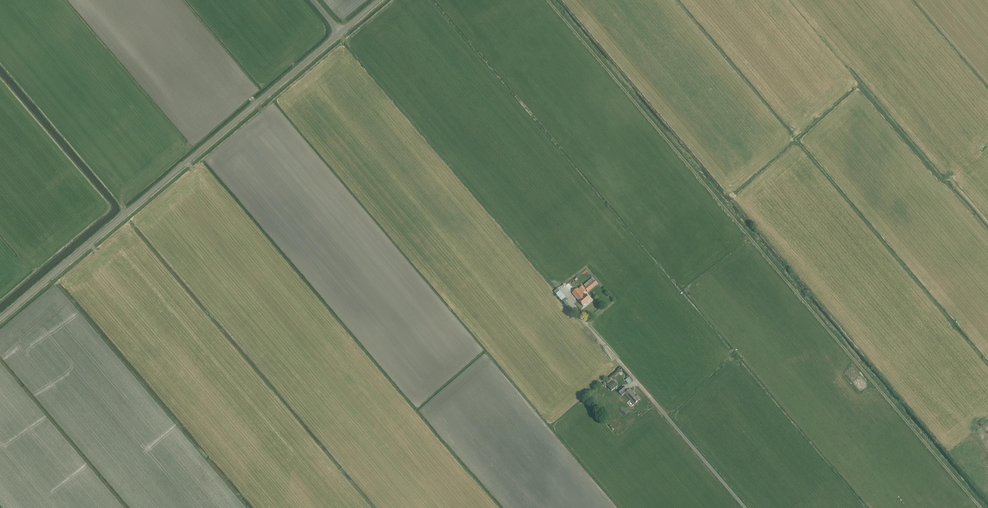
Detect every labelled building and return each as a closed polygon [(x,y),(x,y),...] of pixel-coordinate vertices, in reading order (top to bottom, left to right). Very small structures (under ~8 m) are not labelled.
[(593,278),(582,286),(584,288),(585,288),(588,292),(597,284),(594,280),(593,278)] [(559,296),(563,300),(567,297),(559,287),(558,288),(562,294),(559,296)] [(583,306),(591,300),(586,294),(584,296),(579,289),(573,294),(579,301),(583,306)] [(609,385),(607,386),(611,391),(618,386),(614,381),(609,385)] [(632,392),(632,391),(630,389),(627,391),(623,387),(618,391),(622,396),(625,394),(634,404),(641,399),(637,395),(636,396),(632,392)]
